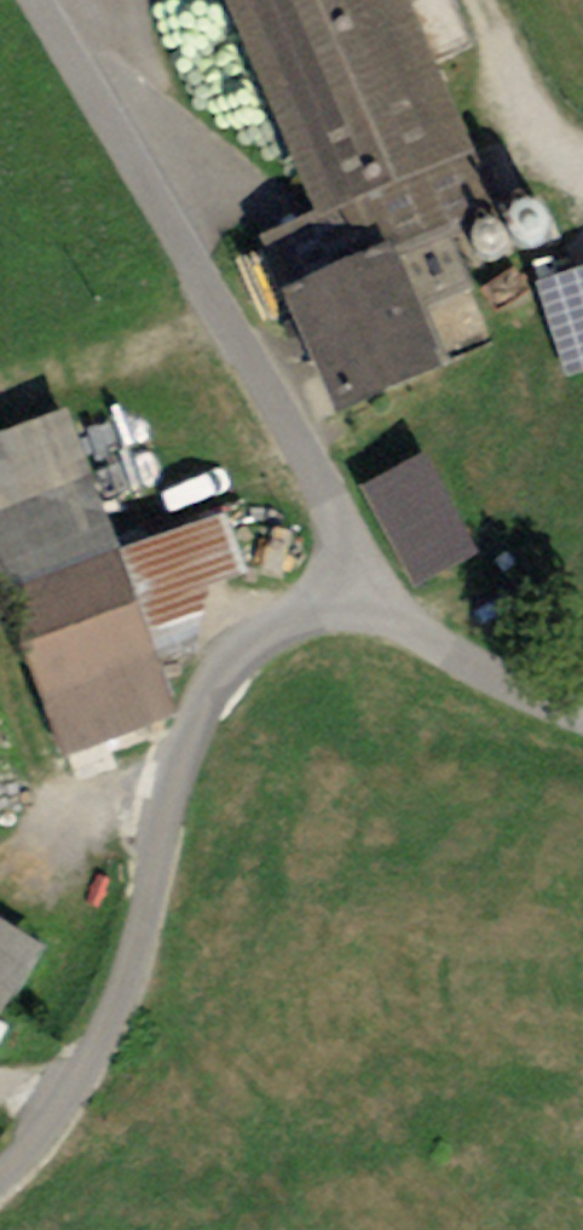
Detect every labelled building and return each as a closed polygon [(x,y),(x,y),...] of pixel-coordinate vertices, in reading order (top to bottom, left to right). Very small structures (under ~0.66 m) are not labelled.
[(404,0),(219,0),(321,228),(476,159),(404,0)] [(390,260),(284,308),(335,422),(442,374),(390,260)] [(539,290),(570,381),(582,377),(582,275),(539,290)] [(0,446),(0,598),(6,596),(66,757),(179,715),(70,420),(0,446)] [(427,459),(365,490),(413,588),(475,558),(427,459)] [(54,948),(0,913),(0,1009),(10,1016),(54,948)]
